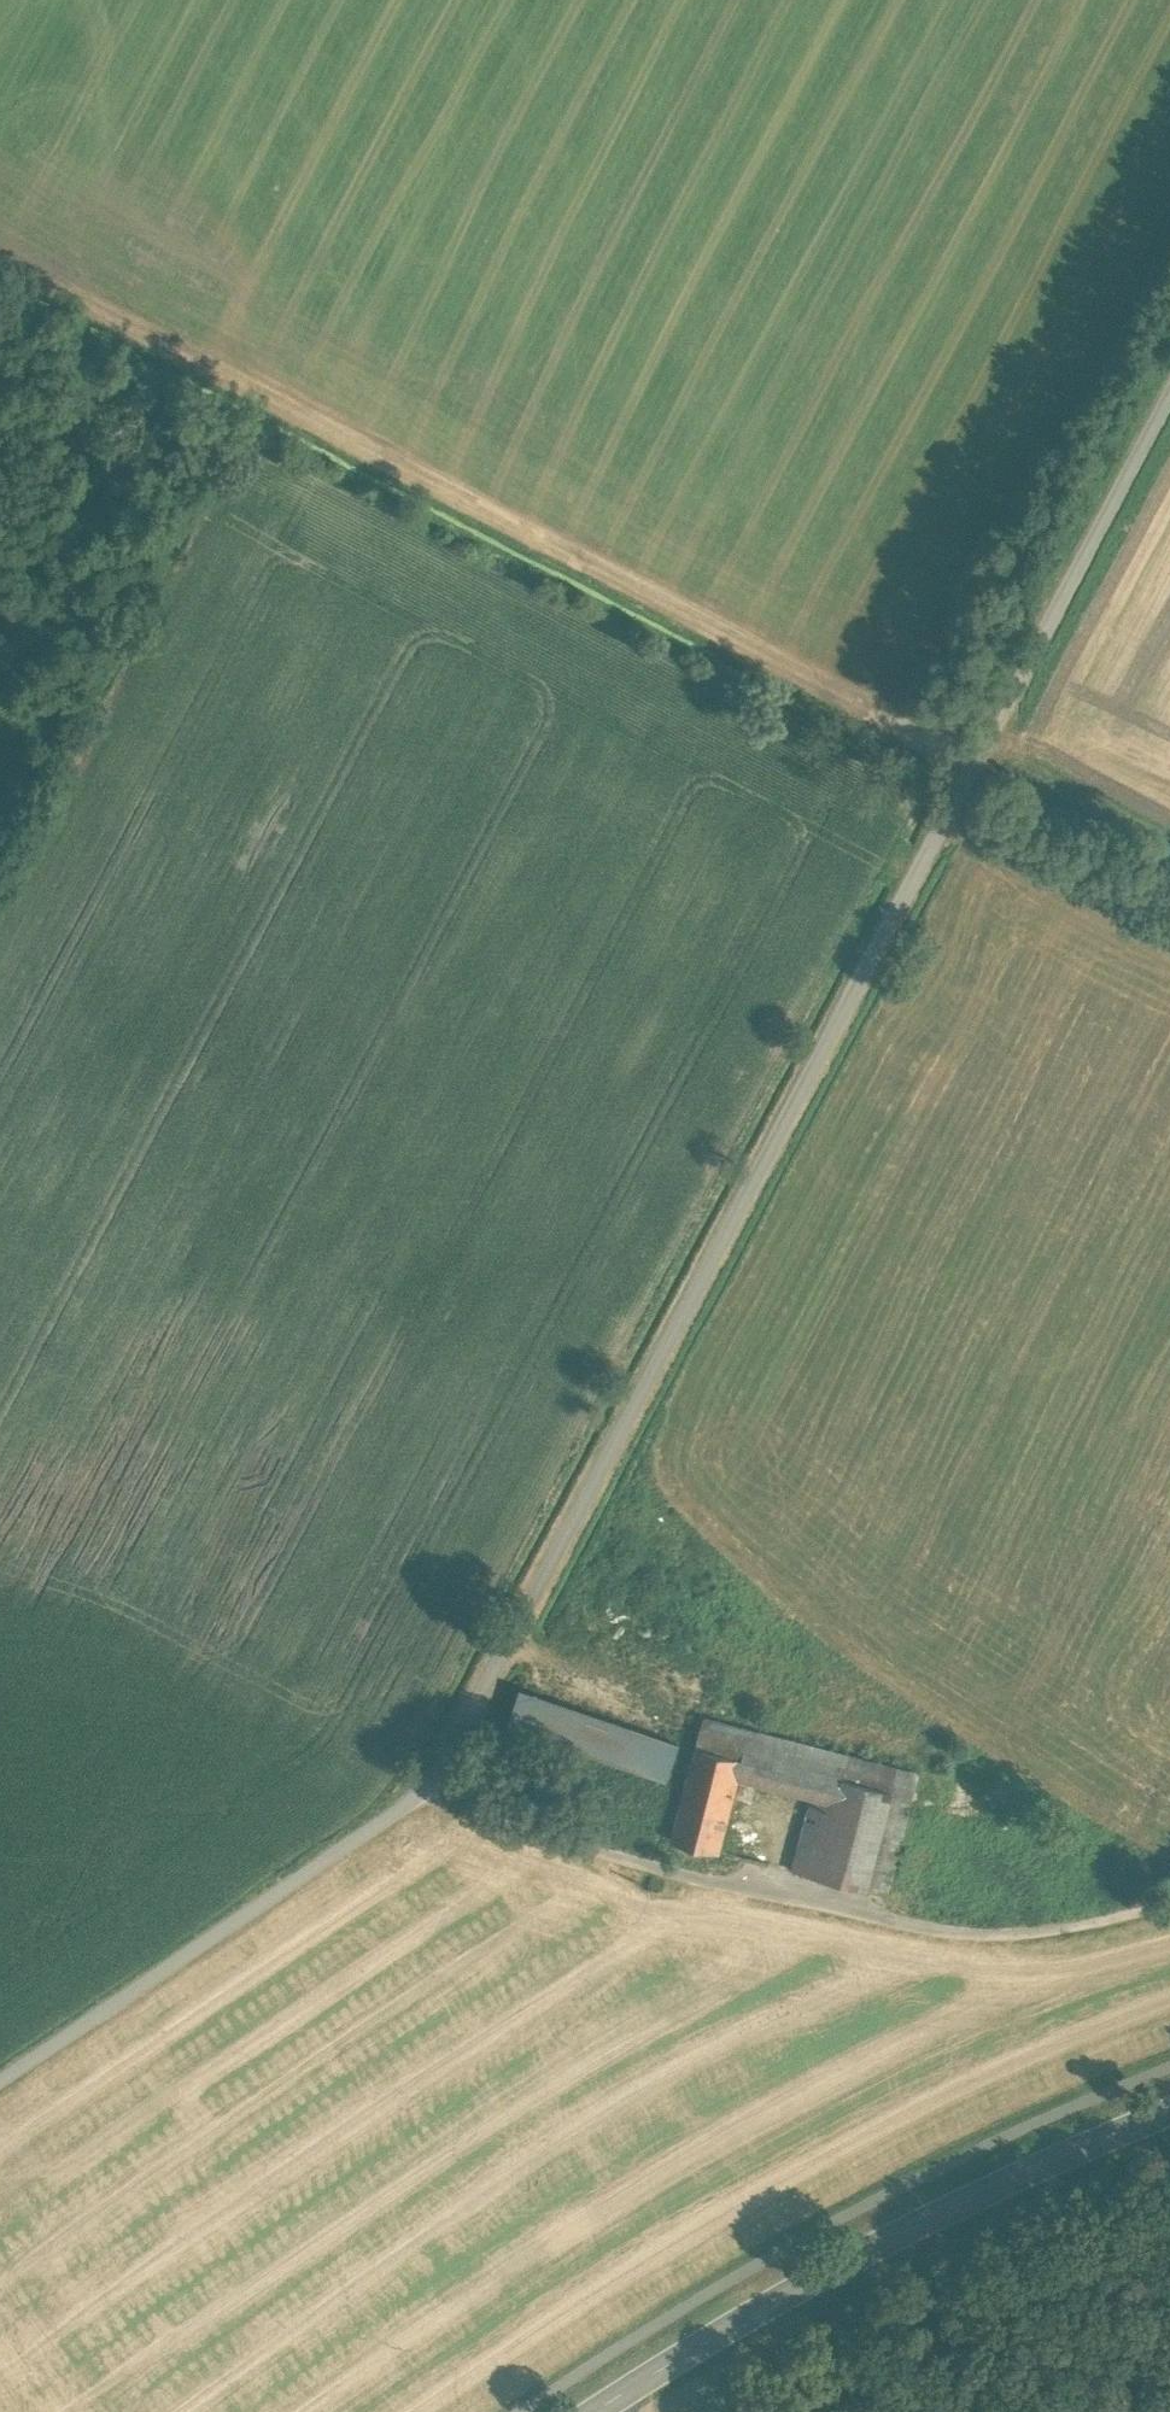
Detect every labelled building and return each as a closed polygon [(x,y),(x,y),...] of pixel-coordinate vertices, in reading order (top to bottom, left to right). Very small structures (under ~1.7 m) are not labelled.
[(631,1727),(520,1690),(509,1723),(619,1759),(631,1727)] [(919,1771),(703,1715),(682,1800),(729,1813),(738,1776),(812,1796),(792,1870),(887,1894),(919,1771)] [(619,1759),(666,1775),(677,1742),(631,1727),(619,1759)] [(729,1813),(682,1800),(672,1838),(719,1851),(729,1813)]
